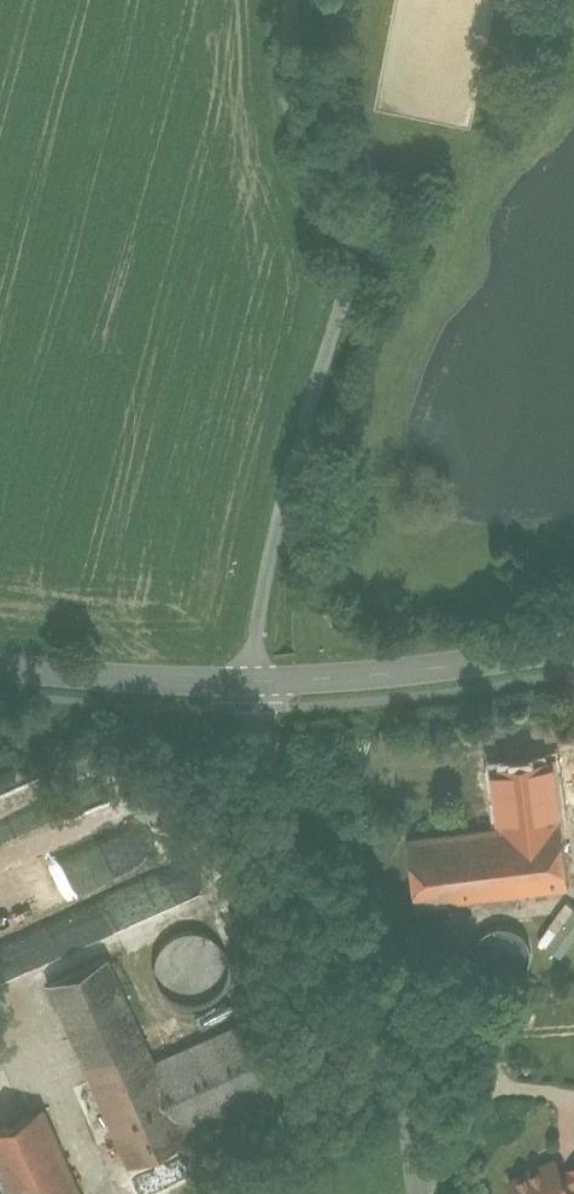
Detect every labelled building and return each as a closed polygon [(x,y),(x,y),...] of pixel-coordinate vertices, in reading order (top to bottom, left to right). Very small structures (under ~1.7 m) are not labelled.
[(412,833),(421,901),(571,883),(555,752),(488,760),(496,822),(412,833)] [(64,848),(46,807),(0,827),(0,875),(64,848)] [(100,841),(38,872),(53,903),(116,872),(100,841)] [(547,945),(563,955),(573,938),(573,905),(547,945)] [(110,954),(51,979),(129,1158),(188,1133),(169,1090),(154,1056),(110,954)] [(271,1005),(154,1056),(169,1090),(286,1040),(271,1005)] [(46,1104),(0,1124),(0,1167),(12,1193),(86,1193),(46,1104)] [(515,1193),(573,1193),(573,1159),(569,1162),(562,1148),(506,1175),(515,1193)]
